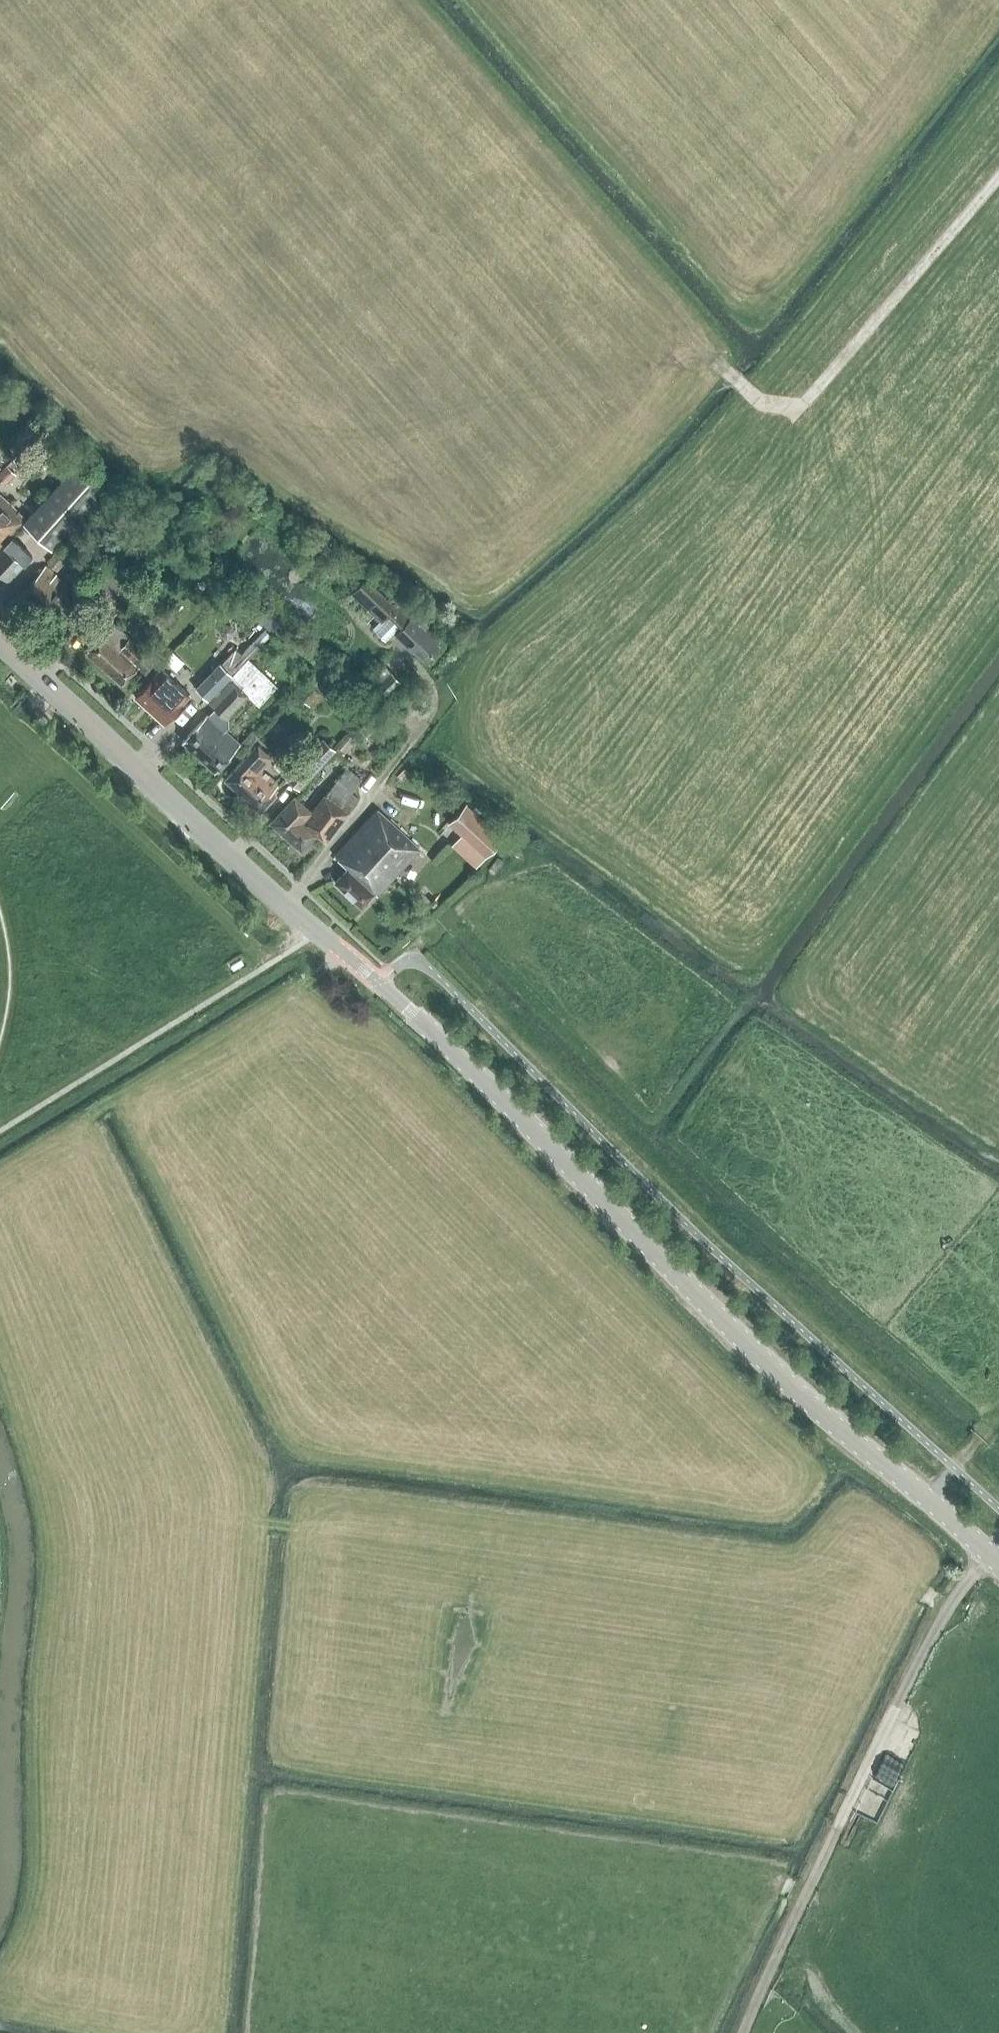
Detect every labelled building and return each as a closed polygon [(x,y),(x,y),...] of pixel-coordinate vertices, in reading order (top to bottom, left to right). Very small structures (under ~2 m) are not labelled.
[(22,522),(51,549),(104,489),(75,463),(22,522)] [(15,473),(5,464),(0,470),(0,481),(4,485),(15,473)] [(9,505),(0,497),(0,541),(22,518),(9,505)] [(9,537),(0,547),(0,576),(5,581),(31,555),(12,535),(9,537)] [(67,604),(75,595),(44,566),(20,591),(48,617),(63,600),(67,604)] [(414,614),(411,616),(396,601),(393,604),(365,576),(349,592),(377,621),(371,627),(387,643),(395,635),(404,644),(409,644),(423,658),(437,645),(434,642),(437,639),(425,628),(426,626),(414,614)] [(143,672),(153,661),(108,619),(97,632),(100,635),(85,652),(120,684),(137,665),(143,672)] [(219,661),(195,688),(207,700),(241,664),(230,654),(221,663),(219,661)] [(238,744),(224,731),(228,726),(226,718),(248,695),(258,705),(276,686),(247,658),(241,664),(207,700),(216,708),(210,713),(206,714),(181,741),(213,771),(238,744)] [(161,723),(187,695),(158,669),(133,697),(161,723)] [(385,695),(400,682),(389,670),(374,683),(385,695)] [(295,692),(308,677),(303,672),(301,674),(298,672),(290,681),(289,687),(295,692)] [(320,694),(307,682),(296,694),(308,706),(320,694)] [(349,694),(341,704),(354,714),(361,704),(349,694)] [(285,777),(299,790),(335,750),(321,737),(285,777)] [(275,783),(260,769),(271,757),(256,743),(222,779),(257,812),(273,795),(268,791),(275,783)] [(313,806),(308,811),(292,796),(269,821),(299,850),(315,832),(323,839),(355,797),(351,793),(367,772),(351,759),(313,806)] [(468,805),(452,823),(487,854),(503,836),(468,805)] [(375,894),(418,849),(376,810),(333,855),(346,866),(332,881),(359,906),(372,892),(375,894)]
